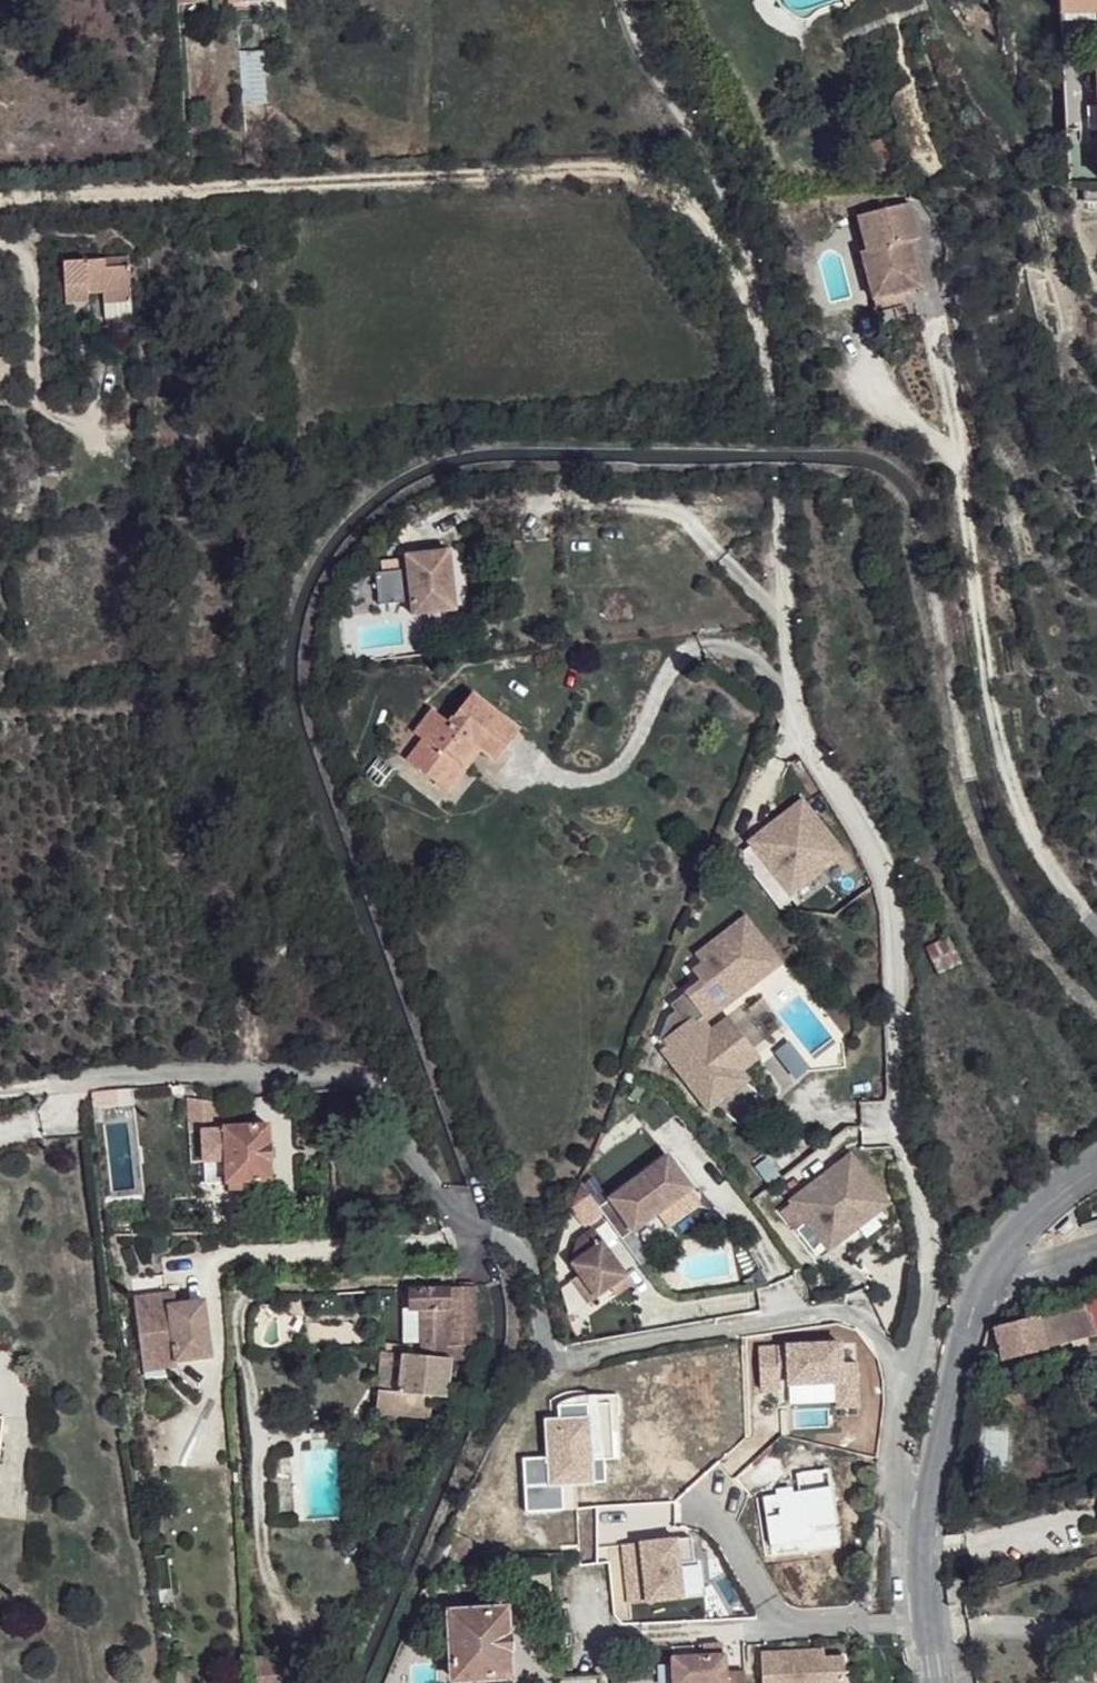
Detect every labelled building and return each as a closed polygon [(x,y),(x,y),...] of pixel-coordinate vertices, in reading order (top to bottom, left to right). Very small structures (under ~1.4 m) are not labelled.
[(1059,15),(1096,14),(1096,0),(1059,0),(1059,15)] [(268,105),(265,52),(237,54),(241,108),(268,105)] [(910,204),(857,218),(867,251),(861,253),(874,299),(903,291),(923,285),(910,241),(920,239),(910,204)] [(57,266),(59,307),(83,307),(83,297),(97,296),(125,295),(124,263),(57,266)] [(903,291),(874,299),(878,314),(907,306),(903,291)] [(125,295),(97,296),(98,324),(126,323),(125,295)] [(404,568),(387,571),(392,606),(408,604),(410,615),(454,609),(445,549),(423,552),(424,557),(415,558),(414,553),(403,554),(404,568)] [(410,758),(439,781),(457,760),(463,764),(479,744),(485,748),(498,759),(524,727),(478,692),(453,723),(437,708),(419,731),(427,738),(410,758)] [(463,764),(469,770),(485,748),(479,744),(463,764)] [(457,760),(439,781),(453,791),(469,770),(463,764),(457,760)] [(798,804),(735,853),(777,907),(793,894),(788,887),(834,851),(798,804)] [(697,1020),(774,962),(745,923),(699,957),(702,961),(692,969),(701,980),(670,1003),(675,1010),(667,1016),(659,1039),(709,1105),(742,1080),(697,1020)] [(929,948),(941,975),(964,965),(951,938),(929,948)] [(752,1057),(726,1022),(708,1035),(734,1070),(752,1057)] [(800,1063),(786,1044),(776,1052),(790,1071),(800,1063)] [(118,1091),(93,1092),(95,1108),(99,1108),(119,1105),(118,1091)] [(269,1125),(225,1127),(225,1130),(225,1160),(228,1183),(271,1182),(269,1125)] [(225,1130),(203,1131),(203,1161),(205,1161),(225,1160),(225,1130)] [(598,1207),(620,1239),(659,1212),(687,1190),(690,1188),(666,1156),(598,1207)] [(884,1204),(850,1158),(781,1210),(815,1256),(884,1204)] [(228,1183),(225,1160),(205,1161),(206,1184),(228,1183)] [(579,1182),(567,1211),(574,1221),(596,1205),(579,1182)] [(659,1212),(669,1226),(697,1204),(687,1190),(659,1212)] [(633,1284),(592,1229),(575,1240),(570,1263),(579,1275),(571,1280),(588,1304),(610,1288),(616,1296),(633,1284)] [(468,1284),(452,1284),(453,1292),(444,1293),(446,1346),(450,1345),(469,1345),(468,1284)] [(444,1293),(405,1293),(406,1311),(418,1312),(418,1346),(446,1346),(444,1293)] [(176,1295),(166,1296),(168,1307),(177,1306),(176,1295)] [(1059,1333),(1092,1323),(1095,1330),(1096,1330),(1096,1295),(1052,1309),(1054,1317),(1059,1333)] [(166,1296),(135,1300),(145,1374),(178,1370),(178,1365),(215,1361),(207,1303),(177,1306),(168,1307),(166,1296)] [(1037,1314),(1045,1339),(1060,1334),(1059,1333),(1054,1317),(1052,1309),(1037,1314)] [(406,1311),(400,1312),(400,1346),(418,1346),(418,1312),(406,1311)] [(992,1327),(1000,1357),(1046,1344),(1045,1339),(1037,1314),(992,1327)] [(841,1344),(760,1348),(760,1396),(836,1394),(838,1410),(862,1408),(860,1365),(843,1365),(841,1344)] [(446,1346),(418,1346),(418,1359),(448,1361),(450,1345),(446,1346)] [(469,1345),(450,1345),(448,1361),(464,1363),(469,1345)] [(396,1393),(399,1357),(385,1359),(380,1391),(396,1393)] [(396,1393),(396,1396),(432,1401),(443,1400),(448,1361),(418,1359),(399,1357),(396,1393)] [(432,1401),(396,1396),(396,1393),(380,1391),(377,1414),(429,1420),(432,1401)] [(622,1399),(586,1399),(586,1410),(559,1412),(561,1428),(546,1428),(547,1460),(524,1462),(527,1509),(576,1510),(576,1488),(604,1486),(602,1459),(622,1459),(622,1399)] [(677,1545),(621,1548),(626,1607),(648,1606),(649,1615),(685,1612),(677,1545)] [(499,1674),(510,1674),(508,1647),(508,1635),(506,1608),(450,1611),(454,1677),(476,1676),(499,1674)] [(822,1659),(821,1650),(807,1651),(808,1660),(822,1659)] [(841,1658),(822,1659),(808,1660),(807,1651),(759,1654),(760,1682),(843,1682),(841,1658)] [(743,1671),(724,1672),(723,1660),(705,1661),(703,1656),(669,1657),(671,1682),(743,1682),(743,1671)] [(476,1676),(476,1682),(499,1682),(499,1674),(476,1676)]
